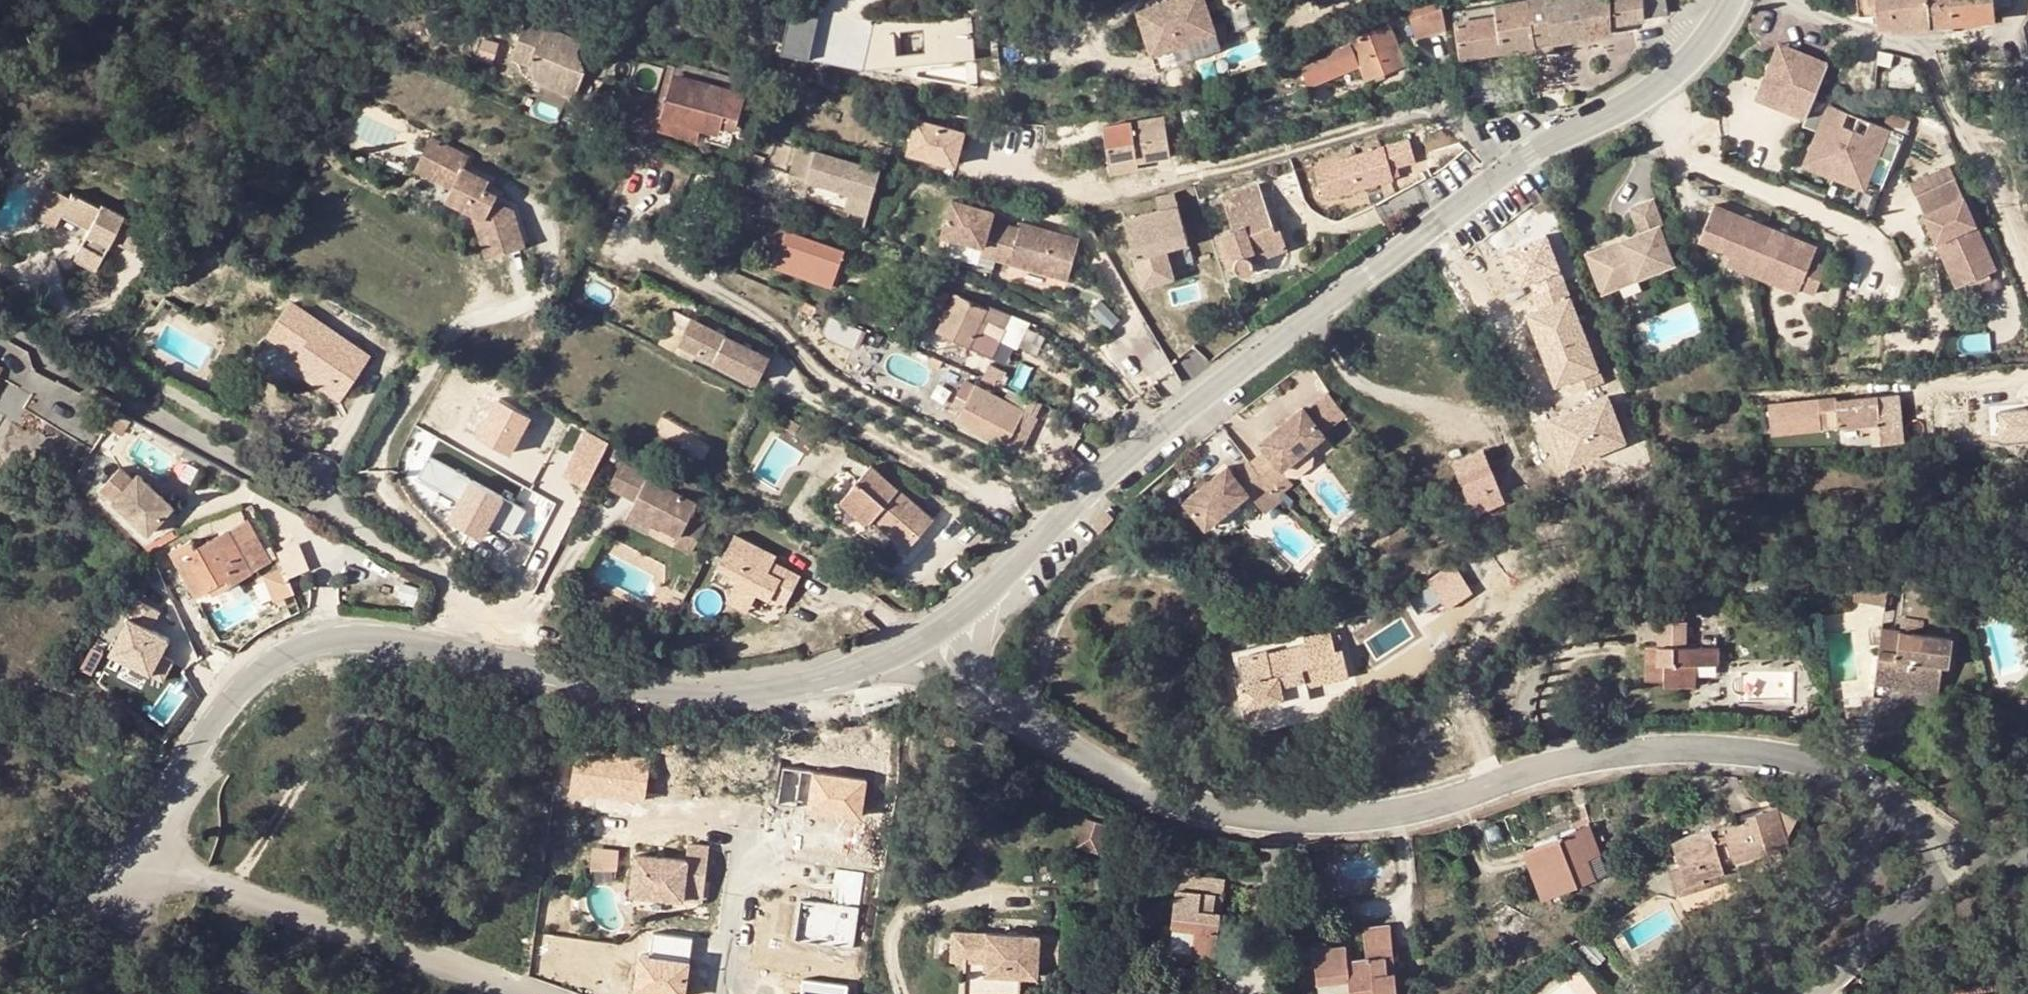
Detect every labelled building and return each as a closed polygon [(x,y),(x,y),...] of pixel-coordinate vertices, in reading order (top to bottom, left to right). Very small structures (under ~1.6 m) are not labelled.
[(1132,11),(1154,70),(1217,46),(1199,0),(1161,0),(1132,11)] [(1416,4),(1421,34),(1453,29),(1448,0),(1431,0),(1416,4)] [(1539,44),(1557,40),(1612,30),(1612,0),(1512,0),(1496,3),(1496,13),(1455,21),(1461,57),(1525,46),(1539,44)] [(1615,23),(1645,19),(1645,14),(1668,11),(1667,0),(1615,0),(1615,23)] [(1861,16),(1876,14),(1877,25),(1892,24),(1893,29),(1932,25),(1930,0),(1859,0),(1861,16)] [(1954,23),(1952,0),(1930,0),(1932,25),(1954,23)] [(1954,23),(1995,19),(1993,0),(1952,0),(1954,23)] [(884,20),(800,11),(796,50),(880,59),(884,20)] [(983,11),(962,14),(967,45),(938,50),(935,28),(907,32),(910,54),(880,59),(879,69),(989,53),(983,11)] [(962,14),(884,20),(880,59),(910,54),(907,32),(935,28),(938,50),(967,45),(962,14)] [(1954,23),(1955,31),(1996,26),(1995,19),(1954,23)] [(1328,55),(1299,66),(1307,85),(1358,65),(1364,80),(1408,62),(1392,23),(1349,41),(1350,44),(1327,53),(1328,55)] [(531,65),(544,85),(579,96),(587,70),(580,52),(583,43),(528,25),(516,60),(531,65)] [(1557,40),(1539,44),(1540,60),(1551,59),(1558,58),(1557,40)] [(1799,52),(1780,44),(1776,52),(1786,57),(1799,52)] [(880,59),(796,50),(795,61),(879,69),(880,59)] [(1776,52),(1757,98),(1805,118),(1814,97),(1828,64),(1799,52),(1786,57),(1776,52)] [(679,61),(677,67),(675,77),(736,94),(740,78),(679,61)] [(670,65),(657,109),(665,111),(675,77),(677,67),(670,65)] [(723,122),(737,126),(745,96),(736,94),(675,77),(665,111),(664,114),(703,126),(704,120),(723,125),(723,122)] [(1239,95),(1241,102),(1253,98),(1251,91),(1239,95)] [(1814,97),(1805,118),(1802,126),(1817,131),(1805,159),(1811,162),(1815,170),(1833,177),(1851,185),(1860,182),(1866,184),(1877,157),(1893,163),(1905,135),(1814,97)] [(730,149),(737,126),(723,122),(723,125),(704,120),(703,126),(664,114),(665,111),(657,109),(649,107),(644,126),(730,149)] [(904,153),(956,167),(966,130),(914,116),(904,153)] [(1164,117),(1105,127),(1111,164),(1112,173),(1140,168),(1139,161),(1170,156),(1164,117)] [(1055,124),(1057,140),(1077,137),(1075,122),(1055,124)] [(1009,123),(1009,132),(1019,132),(1019,130),(1022,130),(1023,123),(1009,123)] [(1315,166),(1325,200),(1403,176),(1400,166),(1418,160),(1411,137),(1315,166)] [(880,172),(799,145),(789,173),(849,193),(870,200),(880,172)] [(437,153),(419,146),(406,178),(424,185),(437,153)] [(460,162),(437,153),(424,185),(444,194),(439,205),(466,216),(476,220),(471,230),(484,261),(520,247),(506,211),(488,203),(490,198),(478,193),(481,185),(454,174),(460,162)] [(1811,162),(1805,159),(1803,165),(1815,170),(1811,162)] [(1950,164),(1911,182),(1918,197),(1957,179),(1950,164)] [(1957,179),(1918,197),(1936,236),(1947,231),(1970,280),(1998,267),(1957,179)] [(1860,182),(1851,185),(1863,190),(1866,184),(1860,182)] [(1236,228),(1226,231),(1231,243),(1236,258),(1238,266),(1239,269),(1241,271),(1247,272),(1251,270),(1254,265),(1253,260),(1288,248),(1281,228),(1277,230),(1260,184),(1225,197),(1236,228)] [(69,199),(46,188),(32,217),(55,228),(58,223),(62,214),(69,199)] [(1175,190),(1151,196),(1155,210),(1179,204),(1175,190)] [(866,213),(870,200),(849,193),(845,205),(866,213)] [(96,268),(111,239),(115,230),(123,233),(119,243),(134,250),(146,225),(100,204),(99,207),(72,194),(62,214),(81,223),(89,227),(75,258),(96,268)] [(986,207),(956,198),(946,232),(987,244),(984,252),(1062,276),(1064,272),(1072,274),(1082,239),(1024,222),(1023,228),(994,219),(995,217),(985,214),(986,207)] [(1618,277),(1617,272),(1633,266),(1636,276),(1673,261),(1658,225),(1663,223),(1653,199),(1632,207),(1641,231),(1588,253),(1601,284),(1618,277)] [(1126,218),(1142,275),(1172,267),(1167,247),(1189,240),(1179,204),(1155,210),(1126,218)] [(1767,226),(1714,204),(1699,239),(1739,256),(1753,261),(1767,226)] [(997,210),(986,207),(985,214),(995,217),(997,210)] [(81,223),(62,214),(58,223),(77,232),(81,223)] [(476,220),(466,216),(471,230),(476,220)] [(1818,247),(1767,226),(1753,261),(1748,271),(1769,280),(1773,270),(1803,282),(1801,287),(1816,293),(1827,266),(1812,259),(1818,247)] [(111,239),(119,243),(123,233),(115,230),(111,239)] [(781,251),(839,272),(846,251),(788,231),(781,251)] [(1230,269),(1238,266),(1236,258),(1231,243),(1226,231),(1218,234),(1230,269)] [(1936,236),(1958,285),(1970,280),(1947,231),(1936,236)] [(202,232),(196,244),(205,248),(210,237),(202,232)] [(987,244),(946,232),(942,247),(983,258),(984,252),(987,244)] [(1567,384),(1572,395),(1605,383),(1549,237),(1512,250),(1524,280),(1536,276),(1541,290),(1537,292),(1542,305),(1525,311),(1554,389),(1567,384)] [(839,272),(781,251),(775,266),(834,287),(839,272)] [(1753,261),(1739,256),(1734,266),(1748,271),(1753,261)] [(1601,284),(1601,285),(1603,290),(1636,276),(1633,266),(1617,272),(1618,277),(1601,284)] [(1172,267),(1142,275),(1144,285),(1175,276),(1172,267)] [(1773,270),(1769,280),(1799,293),(1801,287),(1803,282),(1773,270)] [(586,291),(607,302),(614,290),(593,278),(586,291)] [(938,285),(929,304),(938,309),(947,288),(938,285)] [(971,300),(956,294),(939,334),(972,349),(975,348),(994,356),(1001,338),(986,331),(989,324),(985,321),(991,309),(971,300)] [(270,334),(283,343),(292,329),(309,340),(299,353),(291,364),(316,381),(343,398),(371,356),(291,302),(270,334)] [(829,334),(856,346),(863,329),(835,317),(829,334)] [(693,318),(682,341),(759,380),(771,357),(693,318)] [(283,343),(299,353),(309,340),(292,329),(283,343)] [(999,358),(995,368),(1006,373),(1010,363),(999,358)] [(312,389),(316,381),(291,364),(287,372),(312,389)] [(988,365),(983,376),(989,379),(1004,385),(1008,374),(1006,373),(995,368),(988,365)] [(959,418),(1007,444),(1009,439),(1024,410),(967,379),(954,403),(963,409),(959,418)] [(1342,407),(1327,383),(1318,391),(1337,411),(1342,407)] [(1318,391),(1305,403),(1324,423),(1337,411),(1318,391)] [(1838,426),(1861,424),(1879,422),(1880,432),(1899,431),(1895,393),(1835,399),(1835,396),(1769,404),(1772,436),(1823,432),(1821,420),(1838,418),(1838,426)] [(1613,395),(1552,416),(1570,465),(1630,444),(1613,395)] [(497,402),(477,440),(511,458),(531,420),(497,402)] [(1232,465),(1191,502),(1215,527),(1256,489),(1261,496),(1276,483),(1277,484),(1293,470),(1286,465),(1328,427),(1324,423),(1305,403),(1264,439),(1271,446),(1256,461),(1254,458),(1240,472),(1232,465)] [(1024,410),(1009,439),(1023,446),(1039,418),(1024,410)] [(1998,414),(2000,445),(2027,443),(2027,412),(1998,414)] [(1880,432),(1879,426),(1879,422),(1861,424),(1861,433),(1880,432)] [(588,486),(610,440),(586,429),(564,475),(588,486)] [(1490,447),(1483,450),(1489,465),(1496,462),(1490,447)] [(1505,500),(1489,465),(1483,450),(1455,462),(1476,512),(1505,500)] [(480,538),(504,496),(425,451),(410,477),(433,490),(423,506),(480,538)] [(648,477),(621,463),(609,487),(637,500),(648,477)] [(874,518),(909,547),(935,518),(874,465),(844,499),(869,521),(874,518)] [(658,481),(648,477),(637,500),(632,509),(681,534),(677,543),(692,551),(706,521),(691,514),(705,486),(699,483),(665,467),(658,481)] [(143,471),(120,498),(157,530),(180,502),(143,471)] [(493,522),(515,532),(527,507),(505,497),(493,522)] [(1113,519),(1103,511),(1090,527),(1100,535),(1113,519)] [(177,548),(173,550),(197,595),(220,582),(223,588),(254,571),(273,561),(249,519),(231,529),(197,547),(192,540),(190,541),(177,548)] [(777,552),(735,532),(718,565),(739,575),(731,589),(753,600),(757,591),(770,598),(772,594),(787,601),(801,572),(785,564),(782,573),(769,568),(777,552)] [(173,540),(177,548),(190,541),(186,534),(173,540)] [(295,587),(286,567),(258,579),(269,600),(295,587)] [(1855,579),(1852,601),(1884,605),(1887,584),(1855,579)] [(215,593),(223,588),(220,582),(212,587),(215,593)] [(753,600),(731,589),(727,599),(749,610),(753,600)] [(163,654),(171,637),(150,627),(159,609),(140,600),(132,615),(124,612),(105,654),(164,682),(175,660),(163,654)] [(1900,631),(1881,629),(1874,682),(1894,685),(1939,691),(1941,665),(1942,655),(1950,656),(1952,638),(1945,637),(1922,634),(1923,622),(1901,619),(1900,631)] [(1664,683),(1693,684),(1693,663),(1716,663),(1716,645),(1685,644),(1685,621),(1658,620),(1658,644),(1648,643),(1647,678),(1663,678),(1664,683)] [(1331,629),(1305,635),(1305,641),(1268,651),(1267,646),(1239,654),(1245,679),(1240,680),(1245,704),(1283,695),(1284,701),(1311,696),(1308,684),(1348,675),(1341,647),(1336,648),(1331,629)] [(1942,655),(1941,665),(1949,666),(1950,656),(1942,655)] [(1939,691),(1894,685),(1892,699),(1944,707),(1945,692),(1939,691)] [(574,751),(570,794),(644,802),(648,759),(574,751)] [(869,781),(782,768),(776,806),(806,810),(805,816),(862,824),(869,781)] [(1114,823),(1092,817),(1084,844),(1105,851),(1114,823)] [(1674,841),(1681,866),(1687,886),(1704,881),(1704,877),(1739,866),(1737,859),(1751,855),(1741,820),(1674,841)] [(1587,824),(1577,828),(1589,859),(1599,855),(1587,824)] [(1551,896),(1596,878),(1589,859),(1577,828),(1535,845),(1541,860),(1531,865),(1538,884),(1545,881),(1551,896)] [(1524,849),(1531,865),(1541,860),(1535,845),(1524,849)] [(631,896),(682,902),(683,887),(704,890),(709,848),(688,846),(686,862),(635,856),(631,896)] [(621,850),(593,847),(591,871),(618,874),(621,850)] [(1607,874),(1599,855),(1589,859),(1596,878),(1607,874)] [(1216,956),(1220,910),(1213,910),(1214,893),(1222,894),(1223,880),(1198,877),(1198,868),(1177,866),(1176,887),(1172,924),(1175,924),(1173,947),(1193,949),(1193,954),(1216,956)] [(1687,886),(1681,866),(1670,869),(1679,897),(1742,877),(1739,866),(1704,877),(1704,881),(1687,886)] [(829,905),(800,901),(794,942),(853,951),(864,873),(834,869),(829,905)] [(1545,881),(1538,884),(1544,899),(1551,896),(1545,881)] [(683,887),(682,902),(703,904),(704,890),(683,887)] [(1213,910),(1220,910),(1222,894),(1214,893),(1213,910)] [(1175,924),(1172,924),(1162,923),(1160,946),(1171,960),(1192,961),(1193,954),(1193,949),(1173,947),(1175,924)] [(1395,970),(1388,971),(1387,956),(1394,955),(1390,924),(1364,927),(1367,956),(1345,958),(1344,947),(1316,950),(1320,993),(1398,993),(1395,970)] [(962,930),(960,960),(974,960),(994,961),(994,973),(1029,976),(1046,977),(1047,966),(1067,967),(1068,937),(962,930)] [(1395,970),(1394,955),(1387,956),(1388,971),(1395,970)] [(636,993),(687,993),(691,963),(640,956),(634,993),(636,993)] [(974,960),(974,973),(973,993),(1028,993),(1029,976),(994,973),(994,961),(974,960)] [(846,988),(801,982),(800,993),(845,993),(846,988)]
